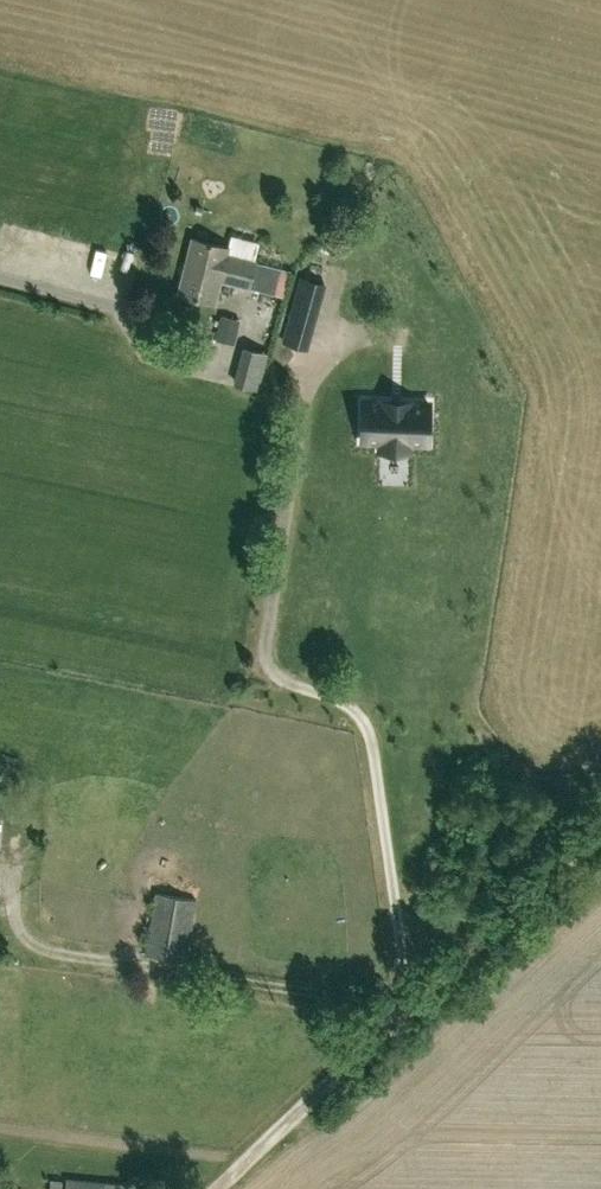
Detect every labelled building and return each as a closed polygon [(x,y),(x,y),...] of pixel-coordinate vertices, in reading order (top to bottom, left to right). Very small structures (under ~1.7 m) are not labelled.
[(233,248),(260,254),(264,237),(236,231),(233,248)] [(280,268),(256,261),(226,253),(228,246),(193,237),(178,293),(214,302),(220,278),(274,293),(280,268)] [(326,284),(303,277),(284,343),(308,349),(326,284)] [(241,320),(221,315),(216,339),(235,344),(241,320)] [(268,353),(246,347),(237,382),(259,387),(268,353)] [(428,402),(364,400),(362,441),(381,441),(380,448),(409,449),(409,442),(427,442),(428,402)] [(196,899),(156,892),(145,954),(185,961),(196,899)] [(103,1183),(65,1180),(51,1179),(50,1188),(139,1188),(139,1187),(103,1183)]
